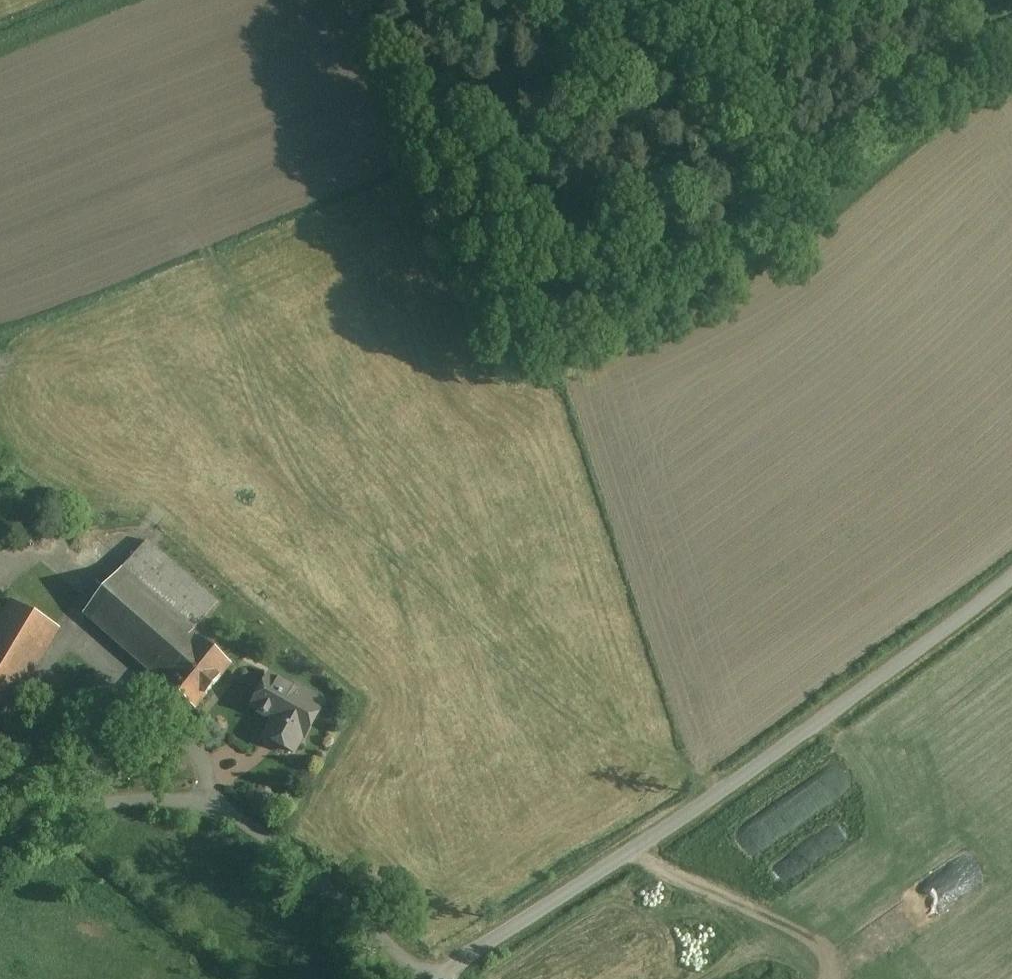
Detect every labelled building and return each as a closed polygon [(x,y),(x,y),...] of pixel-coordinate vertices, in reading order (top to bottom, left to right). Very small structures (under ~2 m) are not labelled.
[(145,541),(84,616),(196,708),(231,665),(192,633),(218,601),(145,541)] [(0,624),(0,715),(4,718),(57,629),(13,602),(0,624)] [(271,673),(251,707),(275,720),(265,738),(296,755),(325,703),(271,673)]
